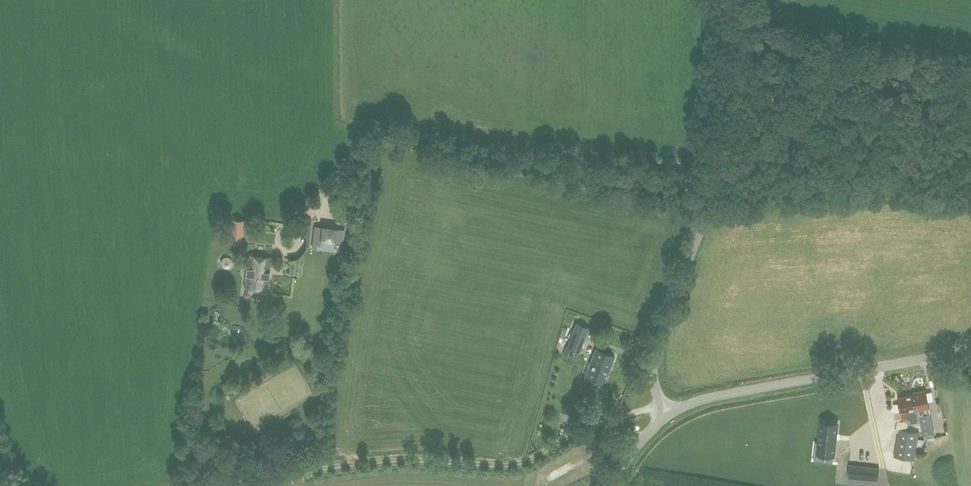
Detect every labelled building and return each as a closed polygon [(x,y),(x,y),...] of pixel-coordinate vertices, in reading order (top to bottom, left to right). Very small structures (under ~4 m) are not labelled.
[(313,248),(341,251),(343,230),(315,226),(313,248)] [(243,244),(244,232),(233,230),(231,242),(243,244)] [(249,254),(245,287),(268,289),(271,256),(249,254)] [(576,322),(567,347),(579,352),(588,326),(576,322)] [(585,376),(586,376),(585,379),(586,383),(597,387),(599,386),(601,382),(607,368),(609,369),(614,355),(597,348),(585,376)] [(900,411),(895,412),(896,420),(910,418),(911,423),(919,422),(917,410),(919,410),(924,435),(935,433),(927,390),(913,392),(914,394),(898,397),(900,411)] [(873,391),(874,400),(883,400),(883,391),(873,391)] [(586,408),(574,412),(576,420),(588,416),(586,408)] [(882,421),(894,424),(895,416),(884,413),(882,421)] [(834,455),(837,423),(821,421),(818,453),(834,455)] [(919,432),(899,429),(894,456),(914,460),(919,432)] [(879,468),(849,465),(848,478),(878,481),(879,468)]
